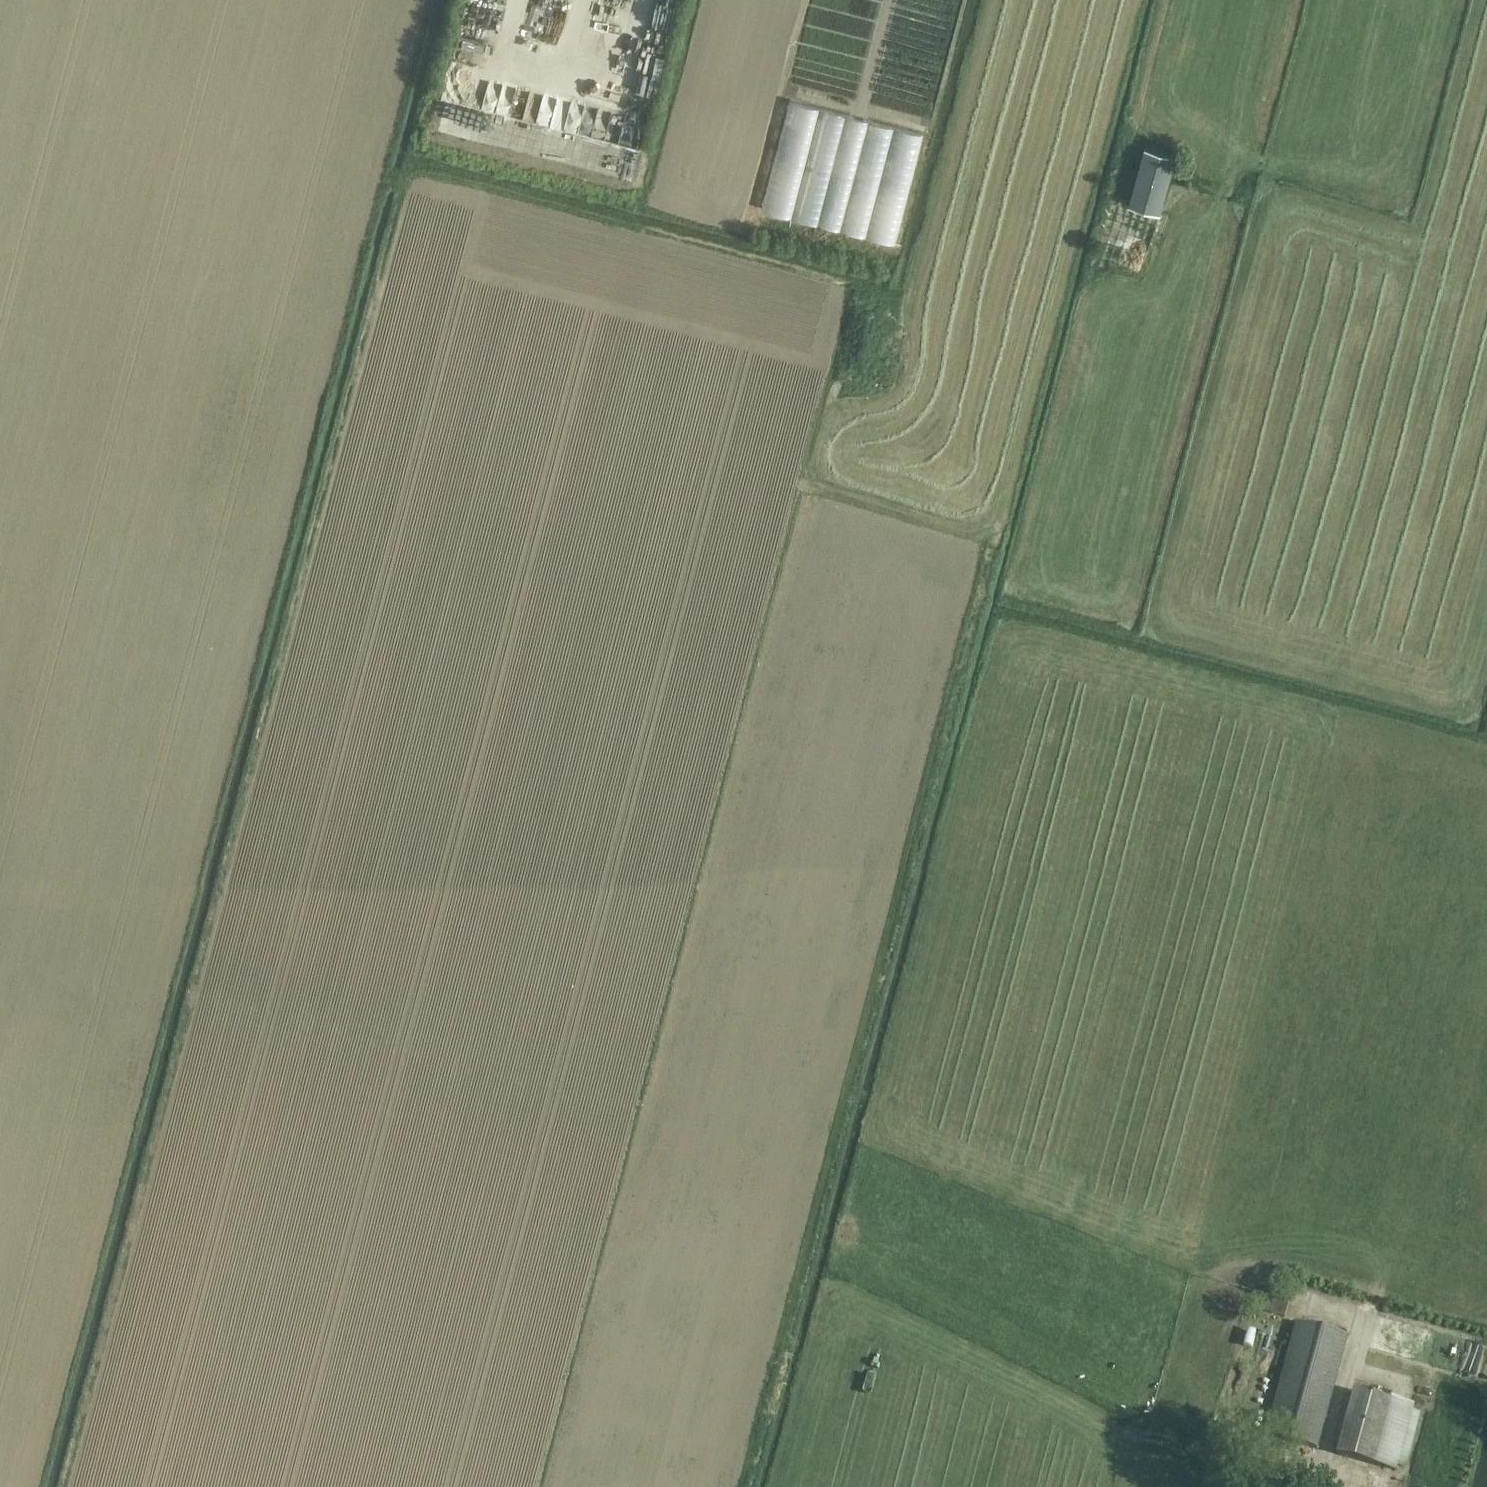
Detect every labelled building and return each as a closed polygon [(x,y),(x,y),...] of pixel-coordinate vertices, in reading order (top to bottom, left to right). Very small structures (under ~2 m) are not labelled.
[(871,24),(870,22),(885,9),(887,0),(818,0),(811,32),(812,33),(814,25),(819,21),(828,23),(842,11),(838,27),(852,30),(851,36),(856,37),(871,24)] [(923,131),(789,100),(763,211),(898,242),(923,131)] [(1129,207),(1162,216),(1178,157),(1145,148),(1129,207)] [(1297,1322),(1272,1416),(1266,1435),(1317,1449),(1347,1336),(1297,1322)] [(1390,1352),(1475,1373),(1482,1344),(1397,1323),(1390,1352)] [(1353,1391),(1341,1434),(1336,1454),(1395,1469),(1412,1406),(1353,1391)] [(1377,1478),(1353,1477),(1352,1486),(1377,1486),(1377,1478)]
